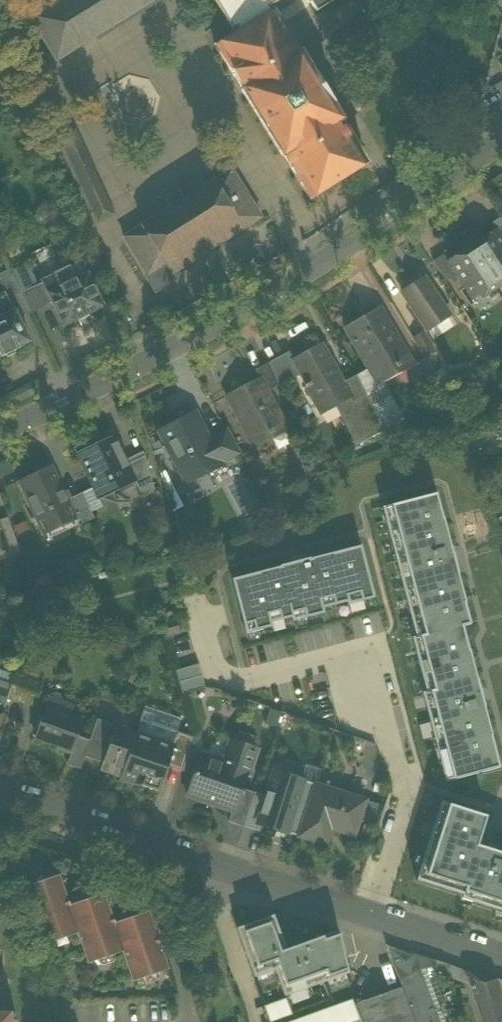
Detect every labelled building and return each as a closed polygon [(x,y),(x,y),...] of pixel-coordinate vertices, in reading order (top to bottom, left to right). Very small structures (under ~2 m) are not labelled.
[(29,19),(54,60),(152,0),(60,0),(29,19)] [(234,36),(272,13),(268,7),(279,0),(212,0),(234,36)] [(316,12),(335,0),(309,0),(316,12)] [(298,55),(272,13),(234,36),(215,48),(241,90),(240,91),(282,157),(309,200),(366,164),(340,122),(341,122),(330,105),(331,104),(309,70),(299,54),(298,55)] [(59,136),(99,223),(115,215),(76,128),(59,136)] [(144,276),(155,293),(176,280),(172,273),(261,218),(231,170),(184,200),(179,192),(166,200),(171,208),(123,238),(147,275),(144,276)] [(501,239),(501,217),(491,224),(495,230),(496,230),(501,239)] [(479,241),(471,245),(499,288),(501,286),(501,285),(501,239),(496,230),(495,230),(479,241)] [(467,239),(471,245),(479,241),(475,234),(467,239)] [(459,244),(464,251),(471,245),(467,239),(459,244)] [(499,288),(471,245),(464,251),(448,261),(447,262),(456,276),(472,300),(484,292),(486,295),(496,289),(499,288)] [(432,261),(446,282),(456,276),(447,262),(448,261),(443,254),(432,261)] [(42,283),(47,293),(88,274),(82,260),(40,280),(42,284),(42,283)] [(21,291),(22,293),(37,286),(28,265),(12,272),(19,288),(21,291)] [(8,298),(21,291),(19,288),(12,272),(10,269),(0,274),(0,281),(5,292),(8,298)] [(104,307),(88,274),(47,293),(51,303),(63,327),(77,320),(78,322),(91,315),(90,314),(104,307)] [(402,293),(427,331),(449,316),(424,278),(402,293)] [(37,286),(22,293),(31,312),(51,303),(47,293),(42,283),(42,284),(37,286)] [(22,293),(21,291),(8,298),(14,310),(15,310),(19,318),(31,312),(22,293)] [(14,310),(8,298),(5,292),(0,295),(0,317),(14,310)] [(368,369),(374,379),(375,378),(410,358),(399,339),(396,342),(377,309),(345,328),(368,369)] [(14,310),(0,317),(0,357),(0,358),(20,349),(19,348),(30,342),(19,318),(15,310),(14,310)] [(413,338),(425,359),(436,353),(423,332),(413,338)] [(332,399),(336,407),(350,399),(343,383),(321,344),(293,359),(292,360),(300,374),(306,385),(304,386),(305,388),(306,388),(317,407),(332,399)] [(290,354),(270,365),(279,385),(300,374),(292,360),(293,359),(290,354)] [(383,382),(383,383),(414,365),(410,358),(375,378),(379,384),(383,382)] [(438,380),(425,359),(413,366),(426,387),(438,380)] [(266,392),(279,385),(270,365),(254,372),(258,381),(260,380),(266,392)] [(357,376),(386,429),(403,420),(383,383),(383,382),(379,384),(375,378),(374,379),(368,369),(357,376)] [(356,376),(343,383),(350,399),(336,407),(335,407),(356,445),(386,430),(386,429),(357,376),(356,376)] [(226,397),(253,451),(288,433),(266,392),(260,380),(258,381),(226,397)] [(159,430),(184,480),(205,470),(207,474),(223,466),(221,462),(225,460),(214,438),(209,440),(195,412),(159,430)] [(214,438),(225,460),(237,454),(226,432),(214,438)] [(115,436),(109,439),(123,467),(129,464),(115,436)] [(107,483),(112,494),(135,483),(137,482),(129,464),(123,467),(109,439),(78,454),(94,488),(94,489),(107,483)] [(135,483),(142,497),(155,491),(145,457),(129,464),(137,482),(135,483)] [(18,482),(44,536),(76,520),(78,520),(69,500),(52,466),(18,482)] [(186,484),(207,474),(205,470),(184,480),(186,484)] [(99,500),(112,494),(107,483),(94,489),(99,500)] [(94,488),(82,493),(91,512),(102,507),(99,500),(94,489),(94,488)] [(76,520),(79,526),(94,519),(91,512),(82,493),(69,500),(78,520),(76,520)] [(477,679),(463,627),(472,625),(458,575),(459,575),(451,546),(436,493),(382,508),(416,637),(412,638),(427,692),(422,694),(435,740),(432,740),(439,764),(441,763),(446,782),(501,767),(485,708),(478,678),(477,679)] [(8,557),(20,552),(8,518),(0,521),(0,532),(5,545),(4,545),(8,557)] [(280,567),(232,580),(246,633),(272,626),(271,623),(292,618),(293,622),(324,613),(323,609),(347,602),(348,606),(375,598),(361,546),(310,559),(310,558),(280,566),(280,567)] [(175,619),(161,623),(165,639),(180,635),(175,619)] [(176,672),(179,682),(201,675),(198,665),(176,672)] [(205,687),(201,675),(179,682),(182,694),(205,687)] [(4,708),(8,696),(12,686),(11,685),(0,681),(0,706),(4,708)] [(50,696),(45,709),(70,717),(74,704),(50,696)] [(36,738),(58,746),(72,751),(77,737),(82,721),(70,717),(45,709),(36,738)] [(156,710),(154,715),(151,724),(177,732),(182,718),(156,710)] [(143,711),(135,734),(120,777),(142,784),(141,786),(158,792),(167,766),(173,748),(172,747),(177,732),(151,724),(154,715),(143,711)] [(96,721),(89,741),(90,741),(85,755),(97,759),(98,757),(97,757),(103,741),(107,742),(109,735),(112,726),(96,721)] [(101,770),(120,777),(135,734),(116,728),(113,736),(109,735),(107,742),(103,741),(97,757),(98,757),(105,759),(101,770)] [(239,731),(235,741),(252,747),(256,737),(239,731)] [(167,766),(181,771),(189,749),(193,737),(177,732),(172,747),(173,748),(167,766)] [(81,768),(85,755),(90,741),(89,741),(77,737),(72,751),(70,755),(67,763),(81,768)] [(232,810),(233,811),(241,788),(243,789),(257,749),(252,747),(235,741),(232,739),(222,768),(200,761),(198,760),(193,775),(186,795),(232,810)] [(70,755),(72,751),(58,746),(56,750),(70,755)] [(203,753),(189,749),(181,771),(193,775),(198,760),(200,761),(203,753)] [(301,780),(317,785),(322,770),(306,764),(301,780)] [(274,771),(272,779),(285,783),(286,779),(298,783),(299,779),(274,771)] [(301,780),(299,779),(298,783),(286,779),(285,783),(272,779),(266,796),(263,808),(265,809),(260,825),(277,830),(278,828),(287,831),(287,833),(298,837),(310,800),(312,800),(317,785),(301,780)] [(298,837),(316,843),(322,826),(354,836),(359,821),(365,800),(317,785),(312,800),(310,800),(298,837)] [(228,822),(243,827),(251,804),(254,793),(243,789),(241,788),(233,811),(232,810),(228,822)] [(251,804),(263,808),(266,796),(254,793),(251,804)] [(379,804),(365,800),(359,821),(372,825),(379,804)] [(441,802),(416,880),(463,895),(461,899),(496,910),(495,912),(501,914),(501,853),(478,845),(487,816),(441,802)] [(260,825),(257,824),(263,808),(251,804),(243,827),(258,831),(260,825)] [(257,824),(260,825),(265,809),(263,808),(257,824)] [(123,951),(133,981),(168,969),(149,913),(114,925),(104,895),(70,907),(59,876),(24,888),(43,944),(78,933),(88,963),(123,951)] [(349,973),(339,930),(286,949),(273,915),(236,928),(254,978),(275,970),(284,996),(349,973)] [(415,954),(387,946),(403,989),(415,1021),(438,1021),(415,954)] [(483,1021),(501,1021),(501,997),(496,980),(468,973),(467,976),(483,1021)] [(403,989),(355,1005),(362,1021),(415,1021),(403,989)] [(286,998),(264,1007),(269,1021),(272,1021),(292,1014),(286,998)] [(358,1017),(352,1000),(290,1021),(345,1021),(358,1017)] [(12,1011),(0,1011),(0,1021),(12,1021),(12,1011)]
